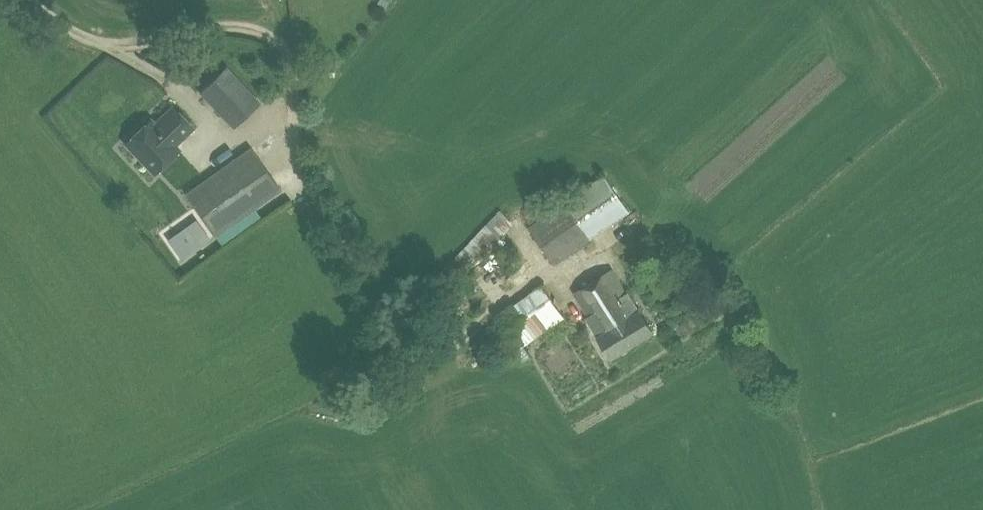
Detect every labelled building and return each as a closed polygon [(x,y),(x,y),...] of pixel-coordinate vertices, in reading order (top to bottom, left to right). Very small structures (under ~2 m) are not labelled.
[(260,102),(226,66),(199,92),(233,128),(260,102)] [(192,128),(173,107),(154,125),(150,121),(127,143),(154,172),(177,150),(173,145),(192,128)] [(252,148),(186,195),(214,235),(280,188),(252,148)] [(528,228),(555,263),(630,211),(604,176),(528,228)] [(508,221),(499,213),(478,234),(458,257),(466,265),(486,243),(508,221)] [(652,332),(640,313),(627,293),(625,294),(611,270),(573,294),(587,317),(585,318),(598,339),(610,358),(652,332)] [(463,294),(444,273),(435,281),(445,292),(447,291),(456,300),(463,294)] [(542,286),(500,319),(524,349),(566,315),(542,286)] [(499,331),(483,342),(495,358),(511,346),(499,331)]
